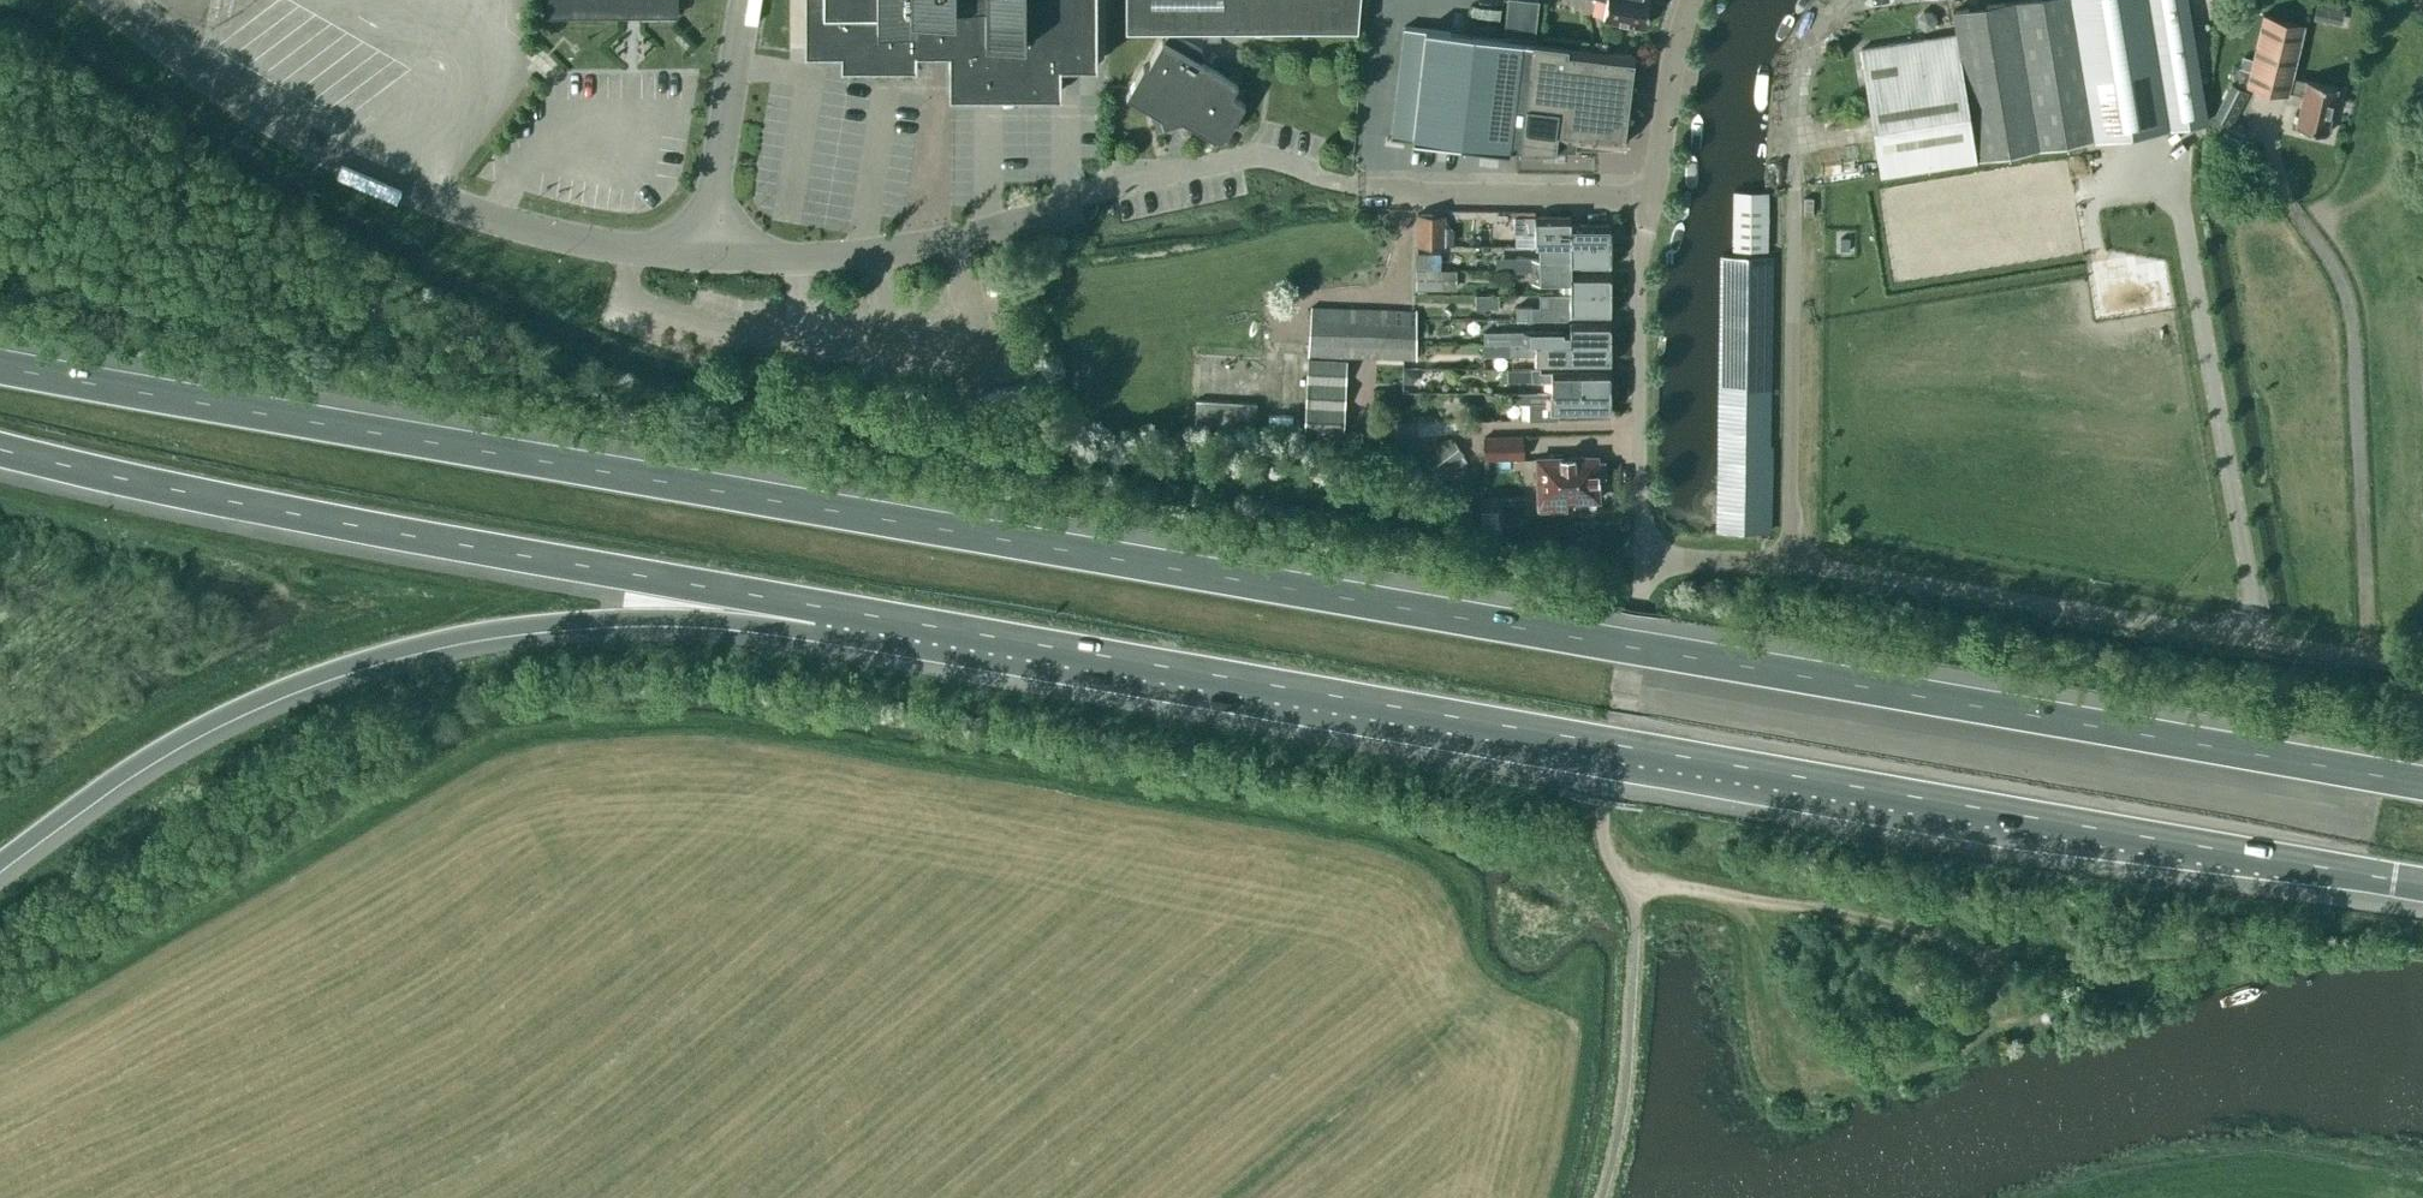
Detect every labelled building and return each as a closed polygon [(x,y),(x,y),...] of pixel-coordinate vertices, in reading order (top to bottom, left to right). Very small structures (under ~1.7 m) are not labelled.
[(549,17),(678,16),(677,0),(549,0),(549,17)] [(1095,0),(804,0),(805,50),(841,49),(841,64),(916,64),(916,48),(948,47),(947,93),(1054,92),(1061,92),(1060,61),(1095,61),(1095,0)] [(1361,0),(1125,0),(1126,31),(1169,30),(1169,34),(1165,42),(1162,40),(1148,65),(1143,66),(1126,97),(1161,117),(1163,125),(1182,120),(1214,138),(1224,135),(1243,102),(1230,95),(1237,83),(1236,82),(1199,61),(1202,56),(1200,49),(1174,34),(1174,30),(1358,29),(1361,0)] [(1504,35),(1534,38),(1539,0),(1507,0),(1504,35)] [(1608,2),(1604,19),(1645,27),(1650,0),(1598,0),(1608,2)] [(2068,0),(2038,0),(1953,15),(1956,33),(1978,161),(2092,142),(2068,0)] [(2186,0),(2068,0),(2092,142),(2208,122),(2186,0)] [(2313,18),(2327,21),(2330,6),(2316,3),(2313,18)] [(1922,11),(1916,17),(1917,26),(1925,31),(1934,28),(1936,19),(1931,12),(1922,11)] [(2337,88),(2291,77),(2303,24),(2263,15),(2246,84),(2287,94),(2287,92),(2303,96),(2296,128),(2326,135),(2337,88)] [(1404,27),(1391,137),(1438,143),(1509,151),(1510,147),(1519,148),(1518,151),(1555,151),(1555,150),(1619,150),(1620,146),(1623,146),(1634,55),(1568,48),(1568,47),(1404,27)] [(1881,177),(1978,161),(1956,33),(1860,48),(1861,53),(1881,177)] [(2242,142),(2246,133),(2233,126),(2249,93),(2233,83),(2213,117),(2229,125),(2225,132),(2242,142)] [(1768,193),(1766,193),(1734,192),(1733,250),(1767,251),(1768,193)] [(1444,214),(1417,214),(1416,246),(1444,246),(1444,214)] [(1535,247),(1539,246),(1610,246),(1610,224),(1571,224),(1571,217),(1535,217),(1514,217),(1514,232),(1535,232),(1535,247)] [(1610,246),(1539,246),(1539,270),(1570,270),(1570,267),(1610,268),(1610,246)] [(1440,271),(1440,270),(1440,253),(1417,252),(1416,268),(1416,271),(1440,271)] [(1768,532),(1772,256),(1721,256),(1717,531),(1768,532)] [(1456,270),(1440,270),(1440,271),(1416,271),(1415,289),(1456,289),(1456,270)] [(1570,273),(1570,270),(1539,271),(1539,282),(1570,282),(1570,295),(1610,294),(1610,273),(1570,273)] [(1570,315),(1610,315),(1610,294),(1570,295),(1539,295),(1539,306),(1516,306),(1516,319),(1570,320),(1570,315)] [(1414,360),(1415,311),(1312,306),(1310,356),(1414,360)] [(1504,343),(1510,343),(1610,344),(1610,322),(1571,322),(1570,335),(1562,335),(1563,331),(1504,331),(1484,331),(1484,343),(1504,343)] [(1610,365),(1610,344),(1510,343),(1510,356),(1557,356),(1557,353),(1570,353),(1570,365),(1610,365)] [(1310,358),(1309,383),(1346,384),(1347,384),(1348,360),(1310,358)] [(1403,367),(1403,384),(1412,383),(1419,376),(1419,367),(1403,367)] [(1552,382),(1552,393),(1610,393),(1610,372),(1571,372),(1571,373),(1541,373),(1541,369),(1531,369),(1531,382),(1552,382)] [(1309,383),(1308,407),(1344,408),(1346,408),(1347,384),(1346,384),(1309,383)] [(1610,393),(1552,393),(1512,393),(1511,404),(1529,404),(1529,420),(1558,420),(1558,414),(1610,414),(1610,393)] [(1257,403),(1196,400),(1195,424),(1255,428),(1257,403)] [(1344,408),(1308,407),(1306,430),(1344,432),(1346,408),(1344,408)] [(1290,419),(1269,418),(1268,429),(1289,430),(1290,419)] [(1523,437),(1484,438),(1485,459),(1524,458),(1523,437)] [(1438,452),(1425,460),(1436,474),(1442,482),(1468,463),(1463,455),(1464,454),(1455,440),(1448,444),(1444,438),(1433,446),(1438,452)] [(1597,461),(1597,457),(1537,459),(1539,510),(1565,509),(1564,499),(1575,498),(1575,501),(1598,500),(1597,480),(1606,479),(1605,461),(1597,461)]
